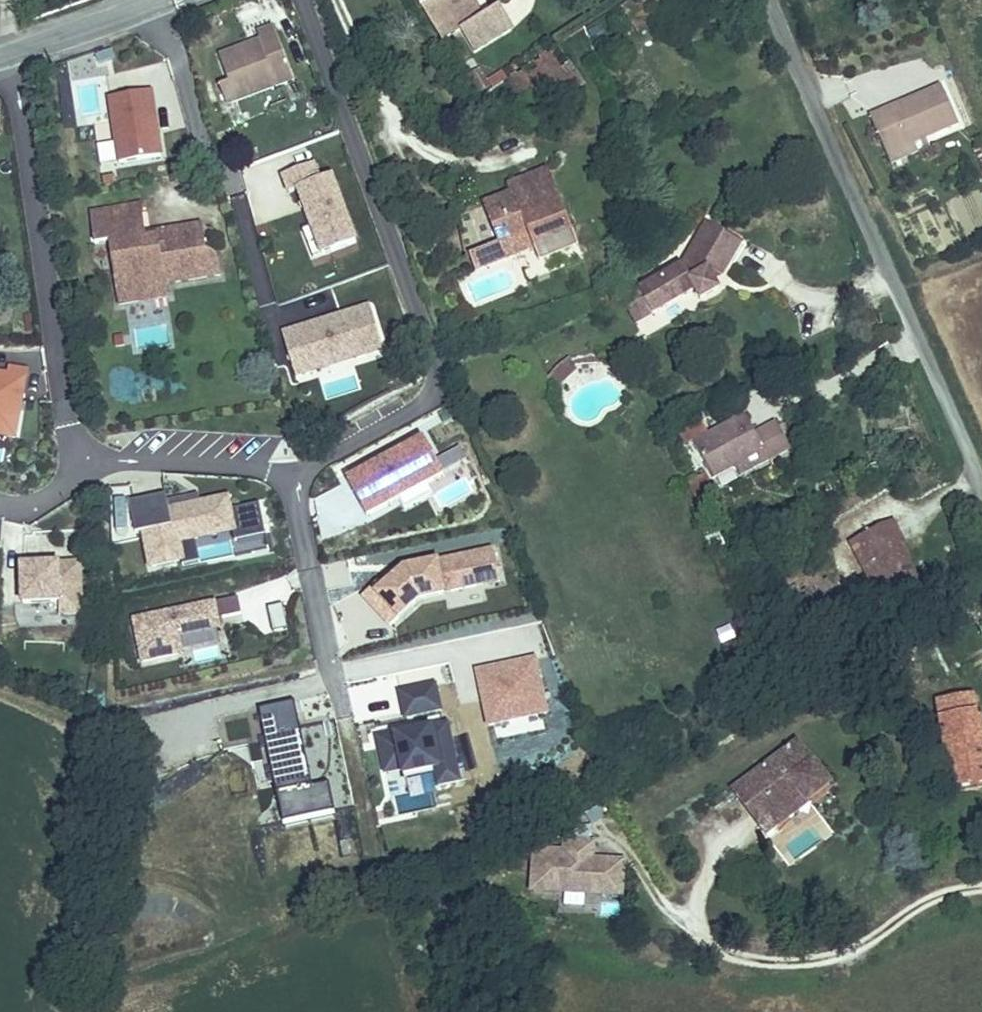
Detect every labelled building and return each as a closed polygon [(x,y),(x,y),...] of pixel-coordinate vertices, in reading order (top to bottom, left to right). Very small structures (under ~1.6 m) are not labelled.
[(459,35),(472,22),(479,27),(499,6),(493,0),(424,0),(459,35)] [(259,39),(218,55),(227,80),(218,83),(224,105),(292,78),(275,28),(258,33),(259,39)] [(560,44),(506,78),(528,118),(583,83),(560,44)] [(944,86),(871,119),(887,158),(960,124),(944,86)] [(161,159),(151,94),(109,101),(120,166),(161,159)] [(100,162),(116,161),(115,143),(99,145),(100,162)] [(313,229),(324,258),(357,246),(332,178),(320,183),(314,167),(283,178),(289,195),(300,191),(304,204),(307,210),(313,229)] [(512,184),(515,195),(556,179),(553,170),(512,184)] [(515,195),(486,207),(498,241),(528,233),(535,249),(539,261),(579,246),(556,179),(515,195)] [(498,241),(486,207),(455,219),(459,257),(470,255),(474,270),(535,249),(528,233),(498,241)] [(146,211),(97,221),(102,251),(115,249),(128,314),(176,304),(174,292),(225,280),(219,257),(208,247),(203,229),(152,238),(146,211)] [(740,247),(705,227),(683,264),(637,288),(652,315),(695,290),(701,301),(719,293),(712,282),(723,275),(740,247)] [(314,261),(324,258),(313,229),(304,233),(314,261)] [(357,354),(360,361),(384,352),(369,309),(283,340),(299,383),(314,378),(312,371),(357,354)] [(360,361),(357,354),(312,371),(314,378),(360,361)] [(560,384),(577,368),(568,358),(550,373),(560,384)] [(11,374),(9,380),(0,379),(0,441),(16,444),(29,377),(11,374)] [(745,413),(693,440),(712,481),(735,470),(765,455),(768,462),(792,451),(779,423),(755,434),(745,413)] [(427,441),(350,484),(371,520),(402,502),(430,487),(447,478),(427,441)] [(765,455),(735,470),(739,476),(768,462),(765,455)] [(430,487),(402,502),(409,514),(436,499),(430,487)] [(199,497),(190,499),(192,508),(201,506),(199,497)] [(192,508),(190,499),(167,503),(166,498),(129,505),(136,537),(144,535),(151,570),(182,563),(178,545),(195,542),(233,534),(236,545),(266,539),(260,507),(230,513),(228,501),(201,506),(192,508)] [(855,522),(862,537),(890,524),(900,544),(906,540),(889,506),(855,522)] [(862,537),(853,542),(883,604),(921,585),(900,544),(890,524),(862,537)] [(183,569),(201,566),(195,542),(178,545),(183,569)] [(395,578),(391,575),(363,597),(390,628),(420,601),(483,586),(481,576),(498,572),(493,551),(429,564),(431,572),(424,574),(422,566),(404,569),(395,578)] [(431,572),(429,564),(422,566),(424,574),(431,572)] [(81,622),(81,569),(21,571),(22,610),(58,609),(59,622),(81,622)] [(500,583),(498,572),(481,576),(483,586),(500,583)] [(242,615),(238,599),(134,620),(143,664),(182,655),(178,638),(219,629),(218,621),(223,619),(242,615)] [(547,715),(535,660),(477,673),(489,728),(547,715)] [(440,711),(435,687),(400,695),(406,719),(440,711)] [(945,704),(951,784),(981,782),(981,701),(945,704)] [(313,788),(295,704),(218,720),(224,752),(249,747),(253,767),(270,763),(283,824),(336,814),(330,785),(313,788)] [(379,740),(386,774),(403,771),(405,777),(435,770),(439,787),(459,783),(445,726),(379,740)] [(735,793),(762,830),(803,795),(810,805),(831,788),(797,745),(735,793)] [(435,770),(405,777),(406,782),(436,775),(435,770)] [(401,798),(403,812),(434,807),(432,793),(401,798)] [(803,795),(762,830),(768,839),(810,805),(803,795)] [(543,902),(633,903),(633,869),(601,869),(601,852),(573,851),(573,862),(543,862),(543,902)]
